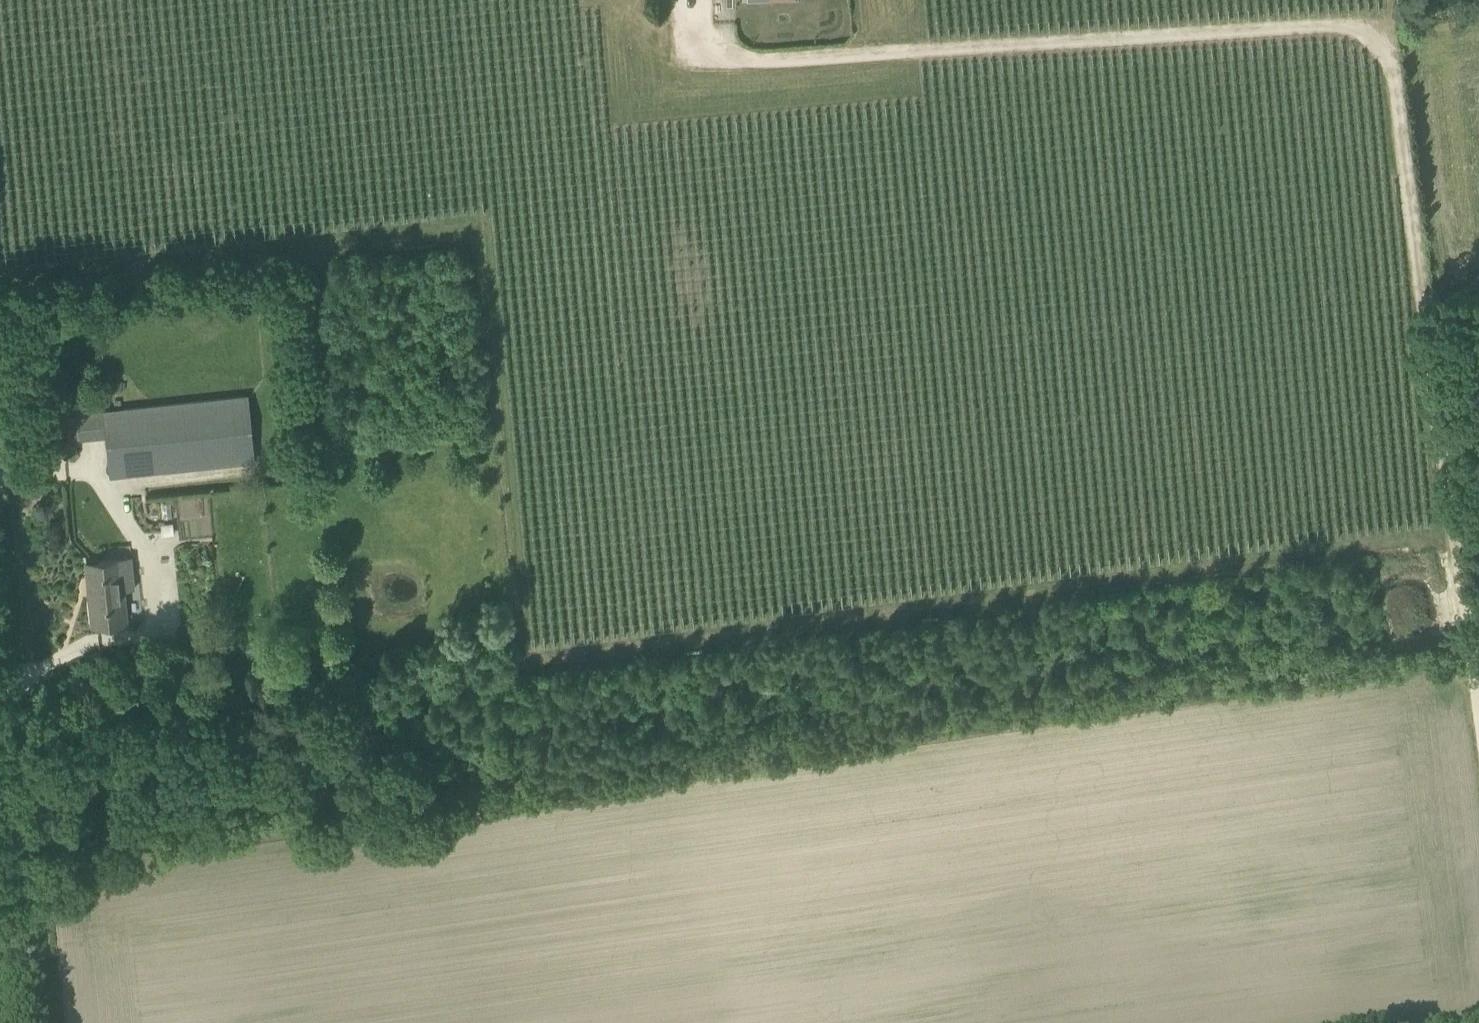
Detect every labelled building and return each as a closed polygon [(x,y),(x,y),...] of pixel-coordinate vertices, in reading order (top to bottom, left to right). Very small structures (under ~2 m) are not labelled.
[(255,459),(248,394),(78,413),(81,439),(106,436),(110,474),(255,459)] [(93,624),(127,620),(124,588),(135,587),(132,556),(87,560),(93,624)]
